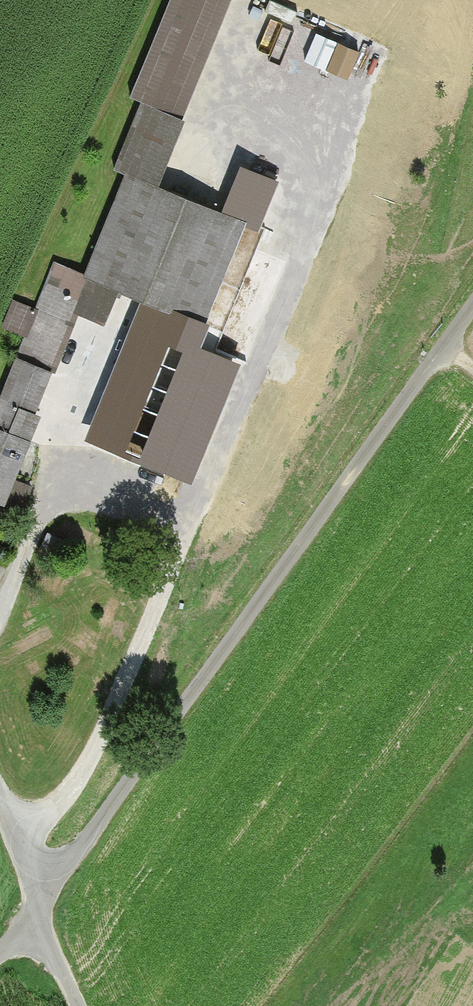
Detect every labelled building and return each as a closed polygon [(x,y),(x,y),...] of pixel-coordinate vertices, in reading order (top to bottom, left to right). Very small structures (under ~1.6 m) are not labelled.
[(128,97),(137,101),(179,118),(227,0),(168,0),(128,97)] [(179,118),(137,101),(109,170),(120,172),(156,187),(179,118)] [(241,221),(120,172),(78,275),(116,290),(135,298),(85,423),(148,448),(241,221)] [(49,263),(12,357),(51,373),(73,317),(101,328),(116,290),(78,275),(49,263)] [(12,357),(0,388),(0,502),(29,439),(51,373),(12,357)]
